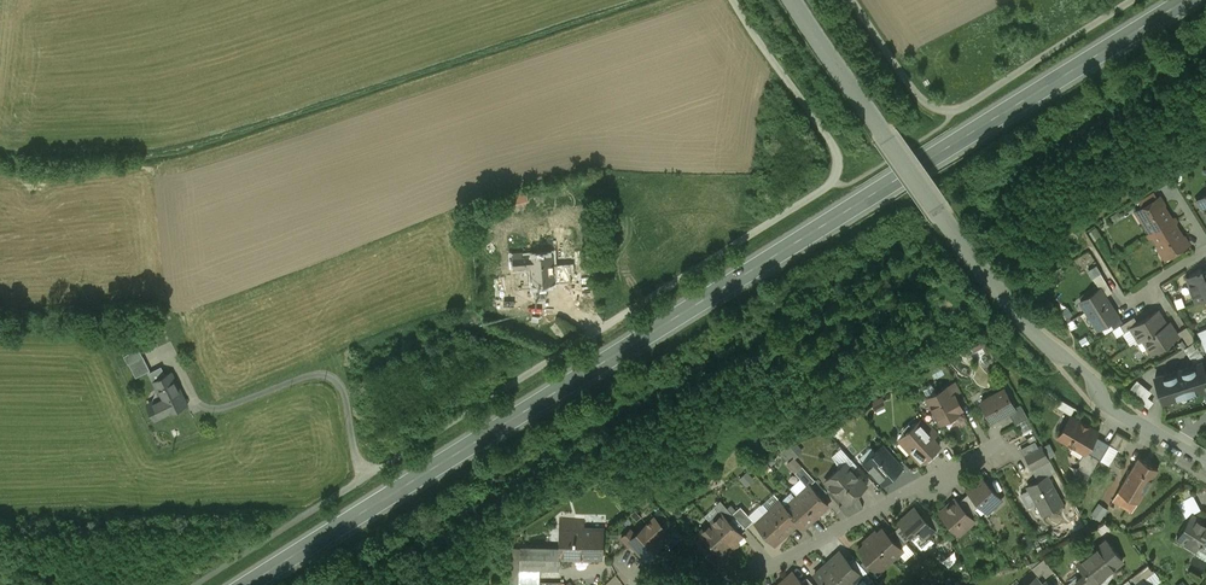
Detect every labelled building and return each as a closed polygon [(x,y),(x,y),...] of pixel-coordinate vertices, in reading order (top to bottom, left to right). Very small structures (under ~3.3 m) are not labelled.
[(1150,174),(1134,179),(1137,191),(1154,185),(1150,174)] [(526,189),(508,194),(511,205),(529,201),(526,189)] [(1160,196),(1141,208),(1147,219),(1144,221),(1152,234),(1169,224),(1166,220),(1170,217),(1163,205),(1165,204),(1160,196)] [(1171,227),(1169,224),(1152,234),(1160,247),(1164,245),(1170,255),(1189,244),(1184,236),(1182,237),(1175,225),(1171,227)] [(522,255),(513,256),(514,268),(531,266),(533,284),(555,282),(553,264),(552,253),(522,255)] [(570,263),(553,264),(555,282),(571,280),(570,263)] [(508,271),(499,272),(500,289),(509,288),(508,271)] [(1112,291),(1101,273),(1093,278),(1099,288),(1100,288),(1105,296),(1112,291)] [(1187,280),(1195,306),(1205,303),(1205,275),(1187,280)] [(1105,296),(1100,288),(1099,288),(1080,300),(1098,328),(1118,316),(1105,296)] [(1138,322),(1132,326),(1132,327),(1140,340),(1144,339),(1152,352),(1178,336),(1169,322),(1166,324),(1157,310),(1138,322)] [(1134,316),(1121,324),(1125,331),(1132,327),(1132,326),(1138,322),(1134,316)] [(548,326),(558,338),(565,333),(555,320),(548,326)] [(1195,339),(1186,326),(1179,331),(1188,344),(1195,339)] [(1192,359),(1202,355),(1197,342),(1187,346),(1192,359)] [(144,354),(129,361),(136,376),(151,369),(144,354)] [(1155,377),(1163,402),(1205,388),(1205,376),(1201,362),(1155,377)] [(172,371),(165,374),(161,367),(151,372),(154,379),(154,380),(162,396),(151,402),(158,417),(169,412),(169,413),(188,404),(172,371)] [(1149,407),(1154,401),(1148,396),(1152,391),(1138,378),(1128,389),(1149,407)] [(946,387),(927,397),(941,422),(960,412),(957,407),(961,405),(955,394),(951,396),(946,387)] [(1004,388),(981,401),(992,420),(1008,411),(1015,407),(1014,407),(1004,388)] [(1067,402),(1064,408),(1072,412),(1075,406),(1067,402)] [(1021,403),(1014,407),(1015,407),(1008,411),(1015,423),(1028,417),(1021,403)] [(1098,431),(1071,415),(1058,436),(1085,452),(1086,451),(1095,435),(1098,431)] [(929,432),(924,426),(929,422),(924,416),(905,434),(909,439),(905,442),(906,443),(904,445),(910,452),(912,450),(922,461),(939,446),(933,439),(932,440),(927,435),(929,432)] [(1129,440),(1116,433),(1110,444),(1109,444),(1122,452),(1129,440)] [(1110,444),(1095,435),(1086,451),(1100,459),(1109,444),(1110,444)] [(1042,445),(1025,454),(1032,467),(1049,458),(1042,445)] [(885,446),(865,464),(887,488),(907,469),(885,446)] [(1158,469),(1138,457),(1118,490),(1138,502),(1158,469)] [(850,469),(844,463),(828,477),(831,481),(831,486),(844,501),(846,503),(856,494),(866,485),(851,469),(850,469)] [(815,479),(802,465),(795,472),(808,486),(809,484),(815,479)] [(1047,475),(1028,486),(1043,513),(1062,503),(1047,475)] [(1001,499),(980,476),(971,484),(974,488),(969,492),(980,504),(984,500),(991,508),(1001,499)] [(808,486),(797,495),(816,516),(828,505),(809,484),(808,486)] [(1138,502),(1118,490),(1112,501),(1132,512),(1138,502)] [(980,504),(969,492),(963,497),(974,509),(980,504)] [(1178,501),(1186,516),(1202,508),(1194,493),(1178,501)] [(856,494),(846,503),(844,501),(839,506),(848,515),(863,506),(859,497),(856,494)] [(816,516),(797,495),(785,506),(799,521),(798,522),(803,527),(816,516)] [(974,509),(963,497),(958,502),(972,518),(978,513),(974,509)] [(732,513),(720,499),(714,505),(720,512),(721,511),(729,520),(735,515),(732,513)] [(958,502),(955,499),(940,513),(949,524),(949,526),(963,527),(964,529),(974,520),(972,518),(958,502)] [(785,506),(780,500),(768,512),(787,532),(798,522),(799,521),(785,506)] [(1092,514),(1101,520),(1109,508),(1100,502),(1092,514)] [(753,520),(740,505),(732,513),(735,515),(745,527),(753,520)] [(934,529),(915,508),(908,514),(910,516),(901,524),(911,535),(918,543),(930,533),(934,529)] [(729,520),(721,511),(720,512),(710,521),(735,548),(739,544),(736,540),(742,535),(729,520)] [(787,532),(768,512),(755,523),(774,543),(787,532)] [(603,516),(561,515),(560,548),(560,556),(561,556),(602,557),(603,516)] [(1192,515),(1177,538),(1196,550),(1201,542),(1205,545),(1205,523),(1192,515)] [(662,525),(654,517),(647,524),(659,538),(663,534),(658,529),(662,525)] [(683,536),(670,521),(661,529),(668,536),(664,539),(665,540),(671,547),(683,536)] [(735,548),(710,521),(700,531),(721,554),(727,549),(730,552),(735,548)] [(659,538),(647,524),(636,534),(634,535),(636,538),(631,543),(645,557),(644,558),(645,558),(665,540),(664,539),(662,541),(659,538)] [(911,535),(901,524),(895,530),(905,541),(910,536),(911,535)] [(631,528),(626,532),(626,531),(625,532),(626,533),(621,537),(629,545),(631,543),(636,538),(634,535),(636,534),(631,528)] [(889,535),(883,528),(877,533),(875,530),(870,535),(892,559),(900,552),(898,550),(900,547),(889,535)] [(905,541),(895,530),(889,535),(900,547),(906,542),(905,541)] [(930,533),(918,543),(911,535),(910,536),(913,539),(922,549),(925,549),(934,540),(934,538),(930,533)] [(892,559),(870,535),(864,541),(866,543),(858,549),(865,558),(876,569),(881,565),(883,567),(892,559)] [(1106,539),(1091,551),(1093,553),(1079,564),(1085,572),(1078,577),(1076,579),(1080,584),(1090,584),(1093,583),(1094,583),(1122,561),(1106,539)] [(560,548),(520,547),(520,567),(560,568),(561,556),(560,556),(560,548)] [(839,551),(827,562),(847,584),(852,584),(862,576),(850,563),(839,551)] [(860,563),(855,558),(850,563),(862,576),(867,571),(860,563)] [(865,558),(860,563),(867,571),(870,574),(876,569),(865,558)] [(1053,570),(1044,558),(1032,567),(1038,576),(1042,572),(1045,576),(1053,570)] [(827,562),(814,574),(825,584),(847,584),(827,562)] [(1149,563),(1131,577),(1137,584),(1143,580),(1155,571),(1149,563)] [(778,584),(805,584),(802,581),(793,572),(778,584)] [(1065,584),(1080,584),(1076,579),(1078,577),(1077,575),(1065,584)] [(807,577),(802,581),(805,584),(815,584),(807,577)] [(1036,577),(1025,584),(1042,584),(1036,577)]
